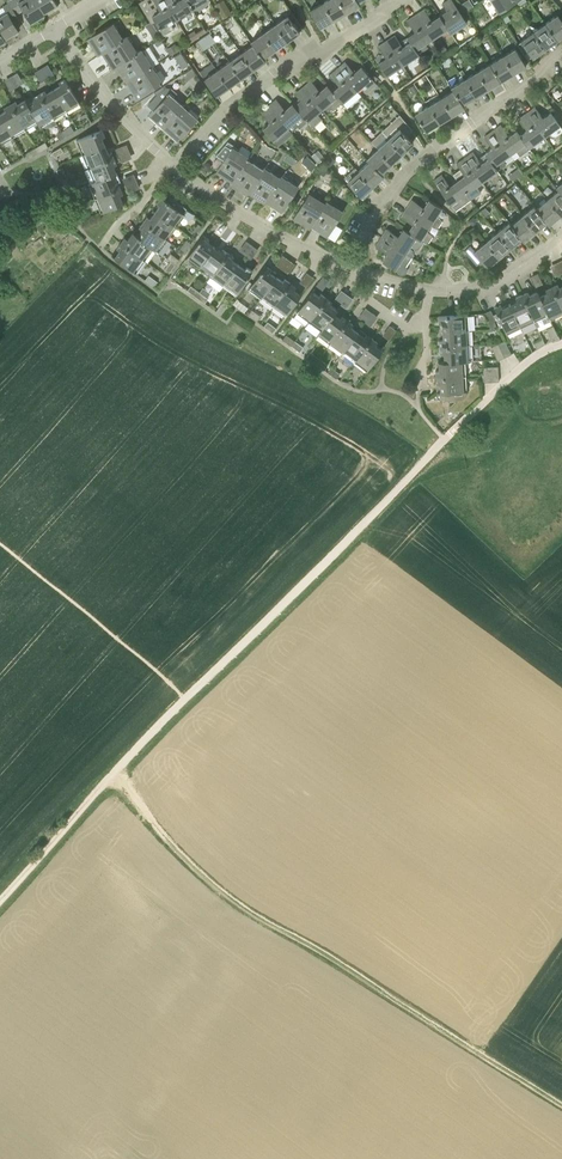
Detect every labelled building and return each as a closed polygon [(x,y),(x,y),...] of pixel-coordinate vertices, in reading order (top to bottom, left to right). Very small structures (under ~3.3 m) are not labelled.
[(44,12),(36,0),(8,0),(9,2),(16,14),(23,10),(31,23),(45,14),(44,12)] [(44,12),(57,4),(55,0),(36,0),(44,12)] [(177,20),(166,0),(154,0),(161,11),(155,15),(152,11),(147,15),(152,23),(156,21),(164,35),(174,29),(171,23),(177,20)] [(194,10),(188,0),(180,0),(178,1),(178,0),(166,0),(177,20),(194,10)] [(194,10),(199,10),(202,9),(204,8),(207,6),(209,4),(209,3),(210,2),(210,0),(188,0),(194,10)] [(224,16),(233,11),(227,0),(222,0),(217,2),(224,16)] [(346,11),(340,0),(326,0),(324,1),(333,18),(346,11)] [(358,4),(356,0),(340,0),(346,11),(358,4)] [(468,22),(453,0),(448,0),(443,4),(447,11),(440,15),(448,28),(451,33),(468,22)] [(500,13),(519,0),(491,0),(500,13)] [(320,26),(333,18),(324,1),(310,9),(320,26)] [(4,41),(5,41),(4,39),(18,30),(14,24),(20,20),(16,14),(9,2),(3,6),(7,12),(0,16),(0,35),(4,41)] [(432,39),(448,28),(440,15),(432,20),(425,9),(416,14),(432,39)] [(426,43),(432,39),(416,14),(407,20),(415,32),(407,37),(411,42),(419,53),(429,47),(426,43)] [(558,39),(561,35),(561,19),(558,14),(546,22),(558,39)] [(276,23),(288,40),(300,31),(288,15),(276,23)] [(290,17),(300,31),(303,29),(293,15),(290,17)] [(545,47),(558,39),(546,22),(534,31),(545,47)] [(99,56),(105,52),(123,39),(113,23),(90,38),(88,40),(90,38),(96,47),(94,49),(99,56)] [(276,48),(288,40),(276,23),(264,32),(276,48)] [(186,35),(190,42),(206,31),(204,27),(195,32),(194,30),(186,35)] [(533,56),(545,47),(534,31),(525,37),(522,33),(515,38),(521,46),(524,44),(533,56)] [(211,32),(200,39),(205,47),(216,40),(211,32)] [(263,57),(276,48),(264,32),(251,40),(263,57)] [(420,54),(419,53),(411,42),(403,46),(396,35),(387,40),(404,64),(420,54)] [(113,69),(119,65),(138,52),(128,36),(123,39),(105,52),(111,61),(108,62),(113,69)] [(266,60),(263,57),(251,40),(251,41),(253,44),(242,52),(253,68),(266,60)] [(407,69),(404,64),(387,40),(379,46),(386,57),(379,62),(387,75),(397,69),(400,74),(407,69)] [(166,49),(170,55),(179,49),(175,44),(166,49)] [(503,55),(513,72),(526,64),(515,47),(503,55)] [(127,83),(129,81),(152,66),(142,50),(138,52),(119,65),(125,74),(123,75),(127,83)] [(241,77),(253,68),(242,52),(229,60),(241,77)] [(501,80),(513,72),(503,55),(490,63),(501,80)] [(229,86),(241,77),(229,60),(217,69),(229,86)] [(371,78),(372,77),(362,66),(355,72),(346,61),(338,68),(357,90),(362,86),(367,92),(376,83),(371,78)] [(49,63),(36,70),(41,80),(55,73),(49,63)] [(487,88),(501,80),(490,63),(477,71),(487,88)] [(152,66),(129,81),(135,90),(133,92),(138,99),(163,82),(152,66)] [(342,103),(357,90),(338,68),(330,74),(340,85),(333,91),(342,102),(342,103)] [(216,94),(229,86),(217,69),(205,78),(216,94)] [(19,71),(6,78),(12,88),(24,81),(19,71)] [(475,95),(487,88),(477,71),(464,78),(475,95)] [(67,111),(81,102),(66,77),(59,81),(61,84),(54,88),(67,111)] [(463,103),(475,95),(464,78),(452,86),(463,103)] [(334,108),(342,102),(333,91),(327,84),(320,90),(311,80),(304,86),(323,108),(334,108)] [(292,104),(302,115),(315,130),(317,128),(315,126),(323,119),(318,113),(323,108),(304,86),(296,93),(299,97),(292,104)] [(464,106),(463,103),(452,86),(451,86),(453,90),(441,97),(451,114),(464,106)] [(164,128),(165,126),(184,106),(174,97),(178,93),(172,88),(166,87),(158,93),(148,105),(153,110),(149,115),(149,116),(151,114),(159,121),(157,123),(164,128)] [(55,118),(67,111),(54,88),(47,92),(45,89),(39,93),(55,118)] [(58,123),(55,118),(39,93),(34,96),(35,99),(29,103),(26,98),(25,99),(38,122),(41,126),(53,126),(58,123)] [(438,122),(451,114),(441,97),(431,103),(429,99),(426,101),(428,105),(438,122)] [(25,129),(38,122),(25,99),(18,103),(16,100),(10,104),(25,129)] [(289,127),(302,115),(292,104),(286,109),(277,99),(270,104),(289,127)] [(25,129),(10,104),(5,107),(6,110),(0,114),(0,117),(12,137),(25,129)] [(274,140),(289,127),(270,104),(261,112),(271,122),(264,128),(274,140)] [(425,130),(438,122),(428,105),(415,113),(425,130)] [(184,106),(165,126),(173,134),(172,135),(178,141),(198,119),(184,106)] [(560,125),(551,112),(544,118),(535,106),(528,112),(545,135),(550,132),(553,135),(556,136),(561,131),(561,127),(560,125)] [(529,147),(545,135),(528,112),(519,118),(527,130),(520,135),(525,142),(529,147)] [(87,125),(92,122),(87,113),(82,116),(87,125)] [(413,141),(406,134),(412,129),(399,114),(381,131),(402,152),(413,141)] [(12,137),(0,117),(0,145),(12,137)] [(529,147),(525,142),(520,135),(517,130),(509,136),(501,124),(493,130),(510,153),(515,150),(519,154),(529,147)] [(62,131),(65,136),(75,131),(71,126),(62,131)] [(83,154),(105,145),(102,137),(105,136),(102,129),(77,140),(83,154)] [(495,165),(510,153),(493,130),(485,136),(493,148),(485,153),(489,158),(495,165)] [(59,140),(65,136),(62,131),(56,135),(59,140)] [(392,162),(402,152),(381,131),(371,140),(378,147),(392,162)] [(36,147),(39,152),(48,146),(46,142),(36,147)] [(122,160),(133,156),(128,143),(118,146),(122,160)] [(89,169),(114,158),(112,151),(109,153),(105,145),(83,154),(89,169)] [(30,157),(39,152),(36,147),(27,152),(30,157)] [(52,152),(55,157),(64,151),(61,147),(52,152)] [(226,178),(232,182),(249,159),(249,157),(233,147),(216,172),(217,172),(218,170),(227,176),(226,178)] [(381,172),(392,162),(378,147),(367,158),(369,161),(381,172)] [(465,157),(482,181),(498,169),(495,165),(489,158),(481,163),(473,151),(465,157)] [(477,185),(482,181),(465,157),(457,163),(465,175),(458,180),(472,199),(482,192),(477,185)] [(94,182),(112,176),(117,173),(114,165),(117,164),(114,158),(89,169),(94,182)] [(248,195),(250,191),(264,169),(249,159),(232,182),(231,184),(232,184),(233,182),(242,188),(241,190),(248,195)] [(358,171),(372,185),(383,175),(381,172),(369,161),(358,171)] [(62,179),(67,177),(63,167),(57,170),(62,179)] [(265,203),(268,199),(281,177),(265,167),(264,169),(250,191),(259,197),(258,199),(265,203)] [(372,185),(358,171),(355,167),(344,178),(347,181),(361,196),(372,185)] [(124,177),(130,190),(141,186),(135,172),(124,177)] [(457,210),(472,199),(458,180),(451,185),(442,174),(434,180),(451,204),(452,203),(457,210)] [(95,198),(121,188),(118,181),(115,183),(112,176),(94,182),(89,184),(90,186),(91,195),(94,195),(95,198)] [(281,177),(268,199),(277,205),(275,207),(282,212),(299,186),(282,176),(281,177)] [(66,189),(71,187),(67,177),(62,179),(66,189)] [(95,198),(101,213),(124,203),(120,195),(123,194),(121,188),(95,198)] [(560,214),(561,212),(561,193),(558,189),(547,198),(560,214)] [(72,203),(77,201),(73,191),(68,193),(72,203)] [(310,228),(313,225),(325,202),(309,192),(295,216),(305,222),(303,224),(310,228)] [(176,227),(185,214),(161,197),(157,203),(160,205),(155,211),(176,227)] [(548,224),(560,214),(547,198),(536,208),(546,221),(548,224)] [(407,208),(432,224),(438,228),(444,220),(438,216),(443,208),(429,199),(424,207),(412,199),(407,208)] [(325,202),(313,225),(322,230),(321,232),(328,236),(343,211),(326,201),(325,202)] [(535,231),(546,221),(536,208),(534,205),(522,215),(535,231)] [(408,231),(423,243),(424,241),(428,244),(434,235),(428,231),(432,224),(407,208),(401,216),(413,224),(408,231)] [(79,221),(85,219),(81,209),(75,212),(79,221)] [(167,239),(176,227),(155,211),(150,218),(147,216),(143,222),(167,239)] [(523,240),(535,231),(522,215),(511,224),(521,237),(523,240)] [(510,247),(521,237),(511,224),(509,221),(497,232),(510,247)] [(158,252),(167,239),(143,222),(139,227),(142,229),(137,235),(154,248),(158,252)] [(191,233),(197,236),(203,227),(198,224),(191,233)] [(420,248),(423,243),(408,231),(403,228),(398,236),(387,228),(381,237),(412,257),(414,253),(414,249),(420,248)] [(145,261),(154,248),(137,235),(133,232),(127,239),(125,237),(120,243),(145,261)] [(498,256),(510,247),(497,232),(485,241),(498,256)] [(185,259),(198,268),(214,246),(207,242),(209,239),(203,235),(185,259)] [(407,266),(407,265),(412,257),(381,237),(376,245),(387,253),(382,261),(395,269),(396,268),(398,270),(399,272),(401,273),(403,274),(405,273),(406,273),(407,272),(407,271),(408,270),(408,269),(408,268),(408,267),(407,266)] [(249,239),(241,247),(251,256),(259,248),(249,239)] [(180,248),(185,252),(191,243),(186,240),(180,248)] [(487,266),(498,256),(485,241),(475,250),(471,245),(465,250),(477,265),(482,260),(487,266)] [(136,273),(145,261),(120,243),(117,248),(119,250),(114,257),(136,273)] [(198,268),(210,277),(228,252),(222,249),(221,251),(214,246),(198,268)] [(210,277),(223,286),(238,264),(231,259),(233,256),(228,252),(210,277)] [(176,264),(179,260),(170,253),(167,258),(172,261),(176,264)] [(161,267),(166,270),(172,261),(167,258),(161,267)] [(223,286),(235,294),(253,270),(247,266),(245,269),(238,264),(223,286)] [(248,288),(260,297),(276,276),(269,271),(271,268),(265,264),(248,288)] [(317,284),(326,291),(333,281),(325,274),(317,284)] [(154,286),(157,282),(148,275),(145,280),(154,286)] [(260,297),(273,306),(290,282),(285,278),(283,281),(276,276),(260,297)] [(273,306),(285,315),(301,294),(294,289),(296,286),(290,282),(273,306)] [(559,287),(557,284),(551,287),(561,309),(561,285),(559,287)] [(196,297),(200,292),(191,285),(187,290),(196,297)] [(561,314),(561,309),(551,287),(545,290),(546,292),(539,295),(541,299),(540,300),(550,320),(561,314)] [(541,299),(539,295),(537,290),(529,294),(527,291),(521,294),(534,321),(538,330),(552,324),(550,320),(540,300),(541,299)] [(296,312),(309,321),(326,297),(321,293),(319,296),(312,291),(296,312)] [(205,303),(208,298),(200,292),(196,297),(205,303)] [(520,328),(534,321),(521,294),(515,297),(517,300),(509,303),(520,328)] [(320,330),(334,314),(337,309),(330,304),(332,301),(326,297),(309,321),(320,330)] [(216,311),(221,314),(227,306),(222,302),(216,311)] [(507,334),(520,328),(509,303),(502,307),(500,304),(494,307),(507,334)] [(366,307),(360,316),(373,324),(379,315),(366,307)] [(257,321),(260,316),(252,310),(248,314),(257,321)] [(491,328),(499,328),(490,310),(483,313),(491,328)] [(317,334),(330,343),(347,320),(342,316),(340,318),(334,314),(320,330),(317,334)] [(443,331),(469,330),(468,314),(438,316),(439,323),(442,323),(443,331)] [(330,343),(342,352),(358,331),(351,326),(353,323),(347,320),(330,343)] [(273,332),(276,327),(268,321),(264,326),(273,332)] [(553,326),(546,329),(551,338),(558,335),(557,334),(553,326)] [(440,347),(470,345),(469,330),(443,331),(443,340),(440,340),(440,347)] [(342,352),(354,361),(372,337),(366,333),(364,336),(358,331),(342,352)] [(292,345),(295,341),(286,334),(283,339),(292,345)] [(354,361),(366,370),(382,349),(375,344),(377,341),(372,337),(354,361)] [(545,343),(542,338),(534,342),(536,348),(545,343)] [(505,356),(511,354),(505,340),(499,343),(505,356)] [(300,352),(304,347),(295,341),(292,345),(300,352)] [(497,360),(505,356),(499,343),(491,347),(497,360)] [(444,361),(465,361),(470,361),(470,345),(440,347),(441,353),(444,353),(444,361)] [(316,363),(319,358),(310,352),(307,357),(316,363)] [(324,369),(328,365),(319,358),(316,363),(324,369)] [(436,377),(465,375),(465,361),(444,361),(439,362),(439,370),(436,370),(436,377)] [(483,374),(498,373),(498,366),(483,367),(483,374)] [(337,378),(340,373),(331,367),(328,372),(337,378)] [(484,382),(499,381),(498,373),(483,374),(484,382)] [(451,400),(451,392),(466,391),(465,375),(436,377),(436,384),(440,383),(440,392),(439,392),(440,400),(451,400)]
